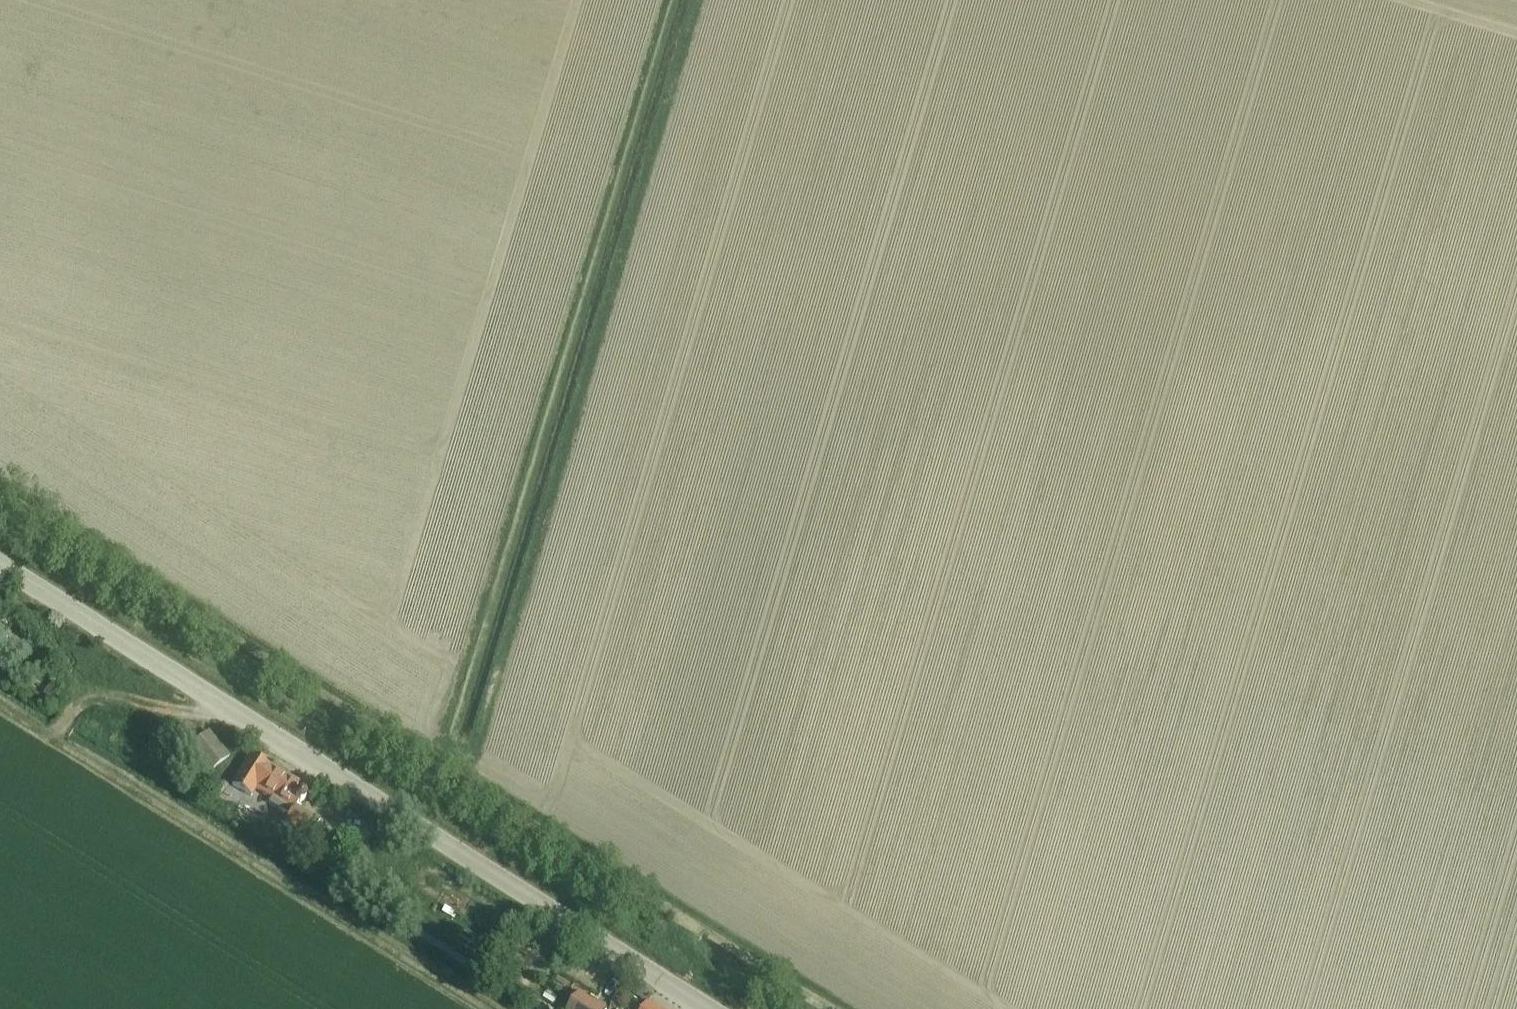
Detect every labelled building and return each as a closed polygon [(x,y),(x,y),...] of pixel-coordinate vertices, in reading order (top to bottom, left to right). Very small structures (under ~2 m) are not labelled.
[(48,688),(44,696),(51,700),(55,692),(48,688)] [(209,732),(189,748),(210,774),(230,759),(209,732)] [(289,818),(283,827),(308,843),(321,822),(297,808),(298,806),(304,806),(307,801),(305,795),(308,789),(252,754),(232,787),(252,800),(257,792),(272,801),(269,806),(289,818)] [(579,994),(577,998),(573,995),(565,1007),(569,1008),(604,1008),(579,994)]
